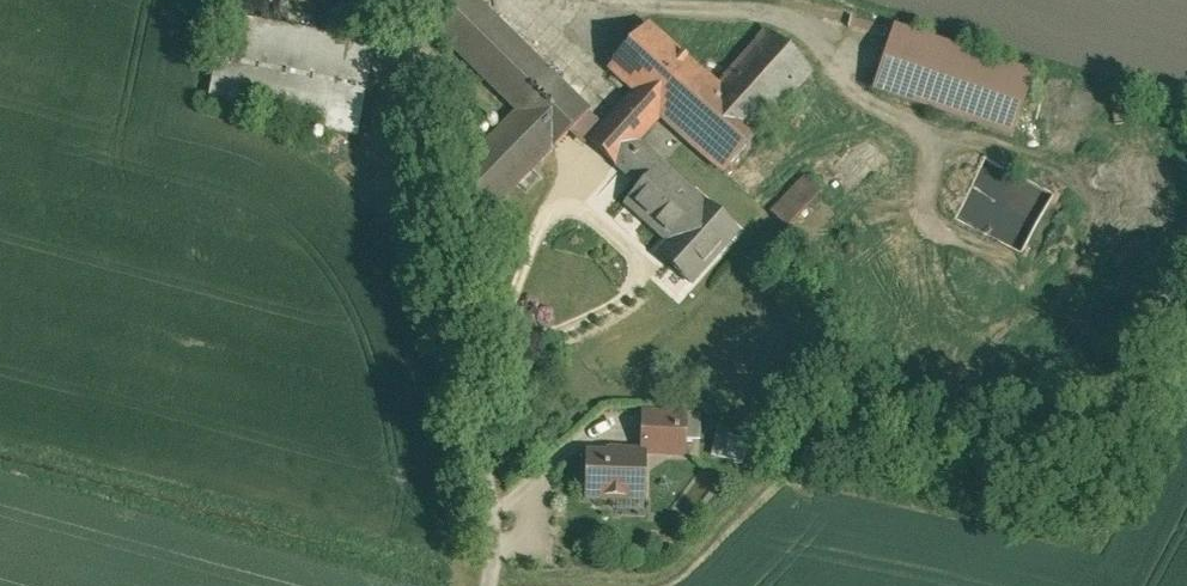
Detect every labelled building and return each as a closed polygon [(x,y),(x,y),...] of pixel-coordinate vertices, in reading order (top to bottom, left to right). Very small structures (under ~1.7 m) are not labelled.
[(484,0),(471,0),(458,12),(438,32),(452,47),(521,115),(476,159),(459,177),(496,214),(576,134),(598,113),(484,0)] [(653,24),(610,75),(633,95),(608,124),(593,141),(625,169),(647,143),(665,122),(729,176),(774,123),(818,72),(770,31),(724,85),(653,24)] [(902,27),(880,91),(1020,140),(1042,76),(902,27)] [(728,55),(740,36),(730,30),(718,49),(728,55)] [(608,124),(598,113),(576,134),(588,146),(593,141),(608,124)] [(749,230),(647,143),(625,169),(647,187),(630,207),(671,242),(660,255),(699,289),(749,230)] [(828,193),(808,175),(793,192),(774,212),(784,221),(794,230),(828,193)] [(646,413),(646,453),(652,452),(652,459),(692,459),(692,413),(646,413)] [(748,464),(753,440),(719,433),(714,457),(748,464)] [(646,453),(591,452),(591,506),(652,506),(652,459),(652,452),(646,453)]
